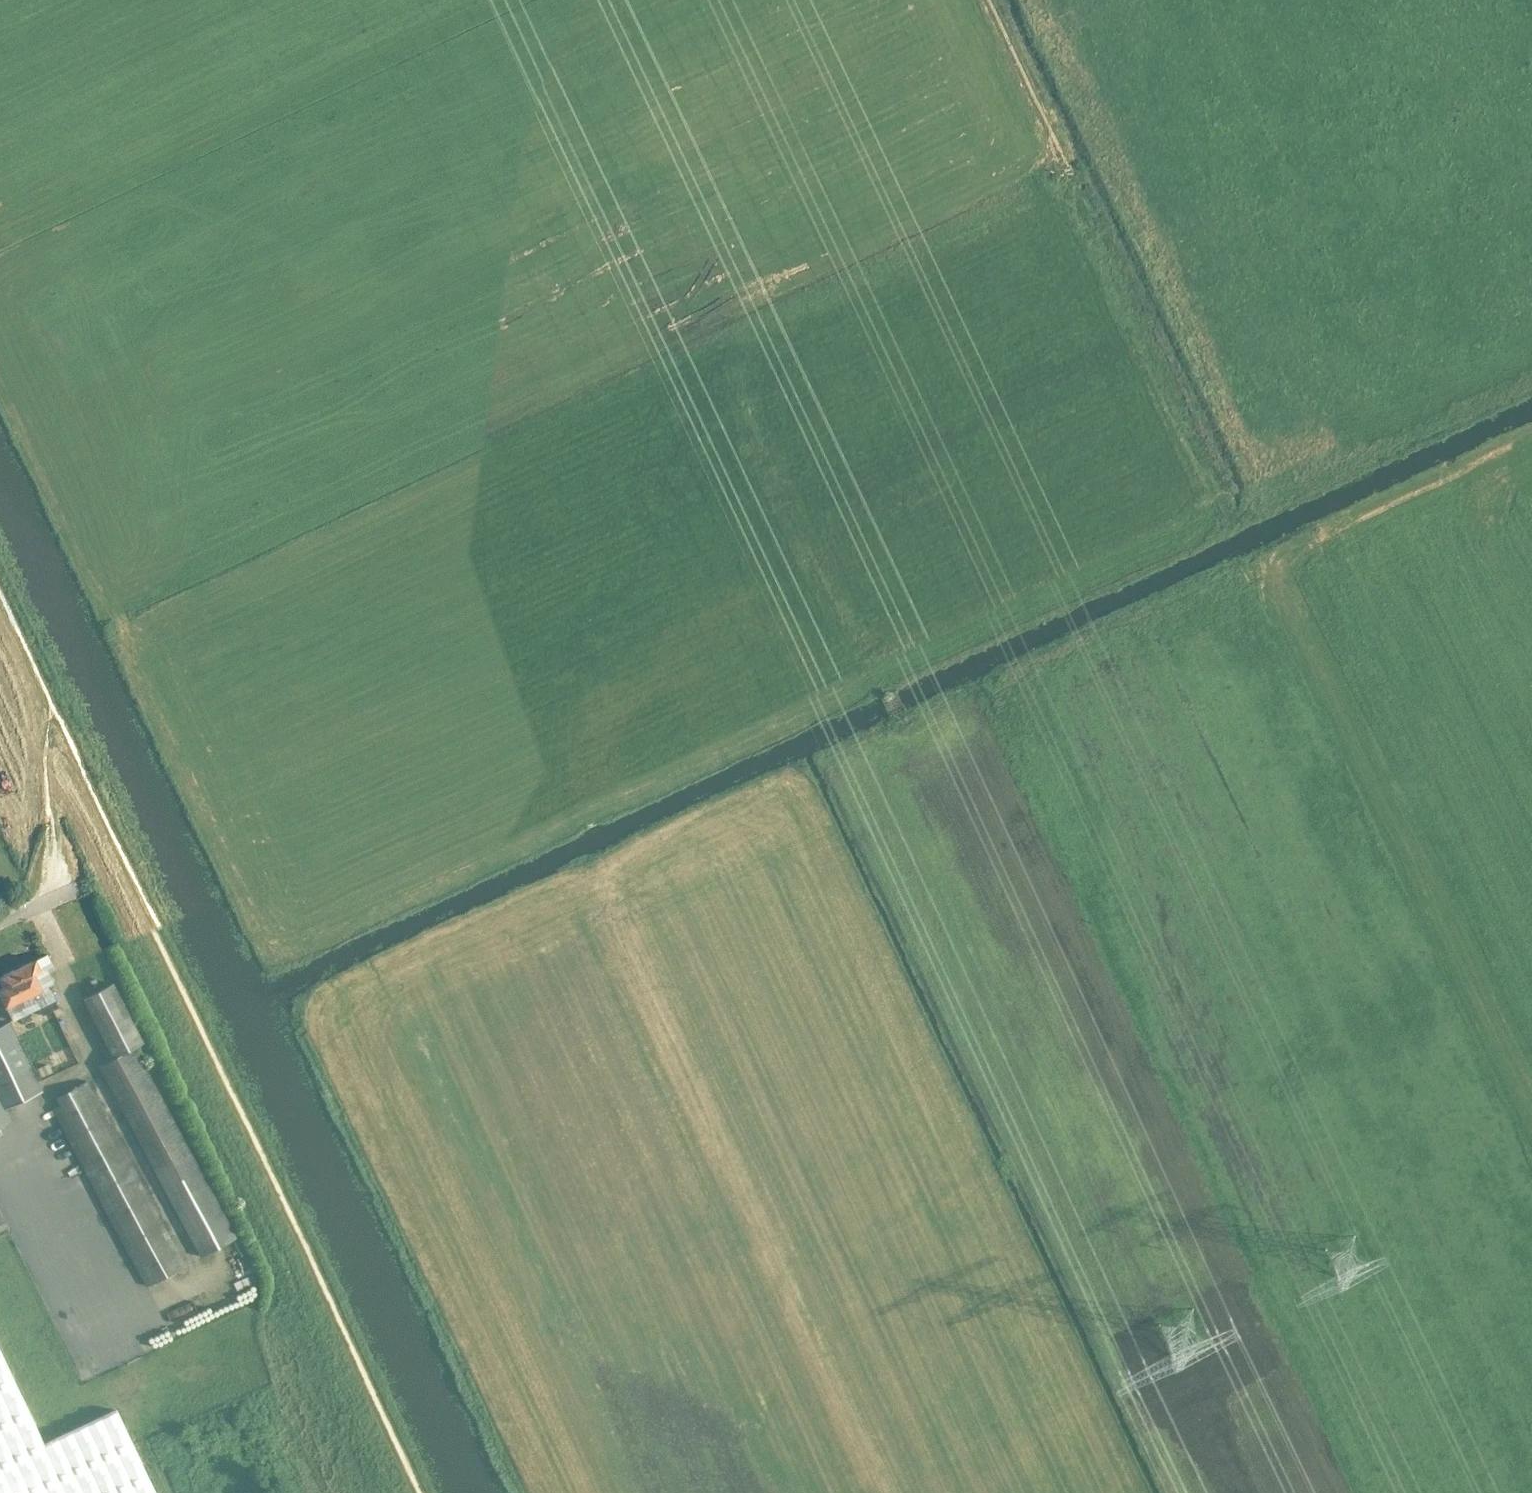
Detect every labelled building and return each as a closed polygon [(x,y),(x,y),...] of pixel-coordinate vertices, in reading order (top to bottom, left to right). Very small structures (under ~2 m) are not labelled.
[(56,990),(49,975),(54,973),(49,963),(56,960),(52,951),(0,976),(0,982),(14,1010),(56,990)] [(99,975),(96,968),(91,971),(95,977),(99,975)] [(14,1185),(92,1350),(236,1282),(159,1117),(14,1185)] [(14,1185),(0,1156),(0,1492),(159,1492),(92,1350),(14,1185)] [(236,1258),(253,1254),(249,1234),(232,1237),(236,1258)]
